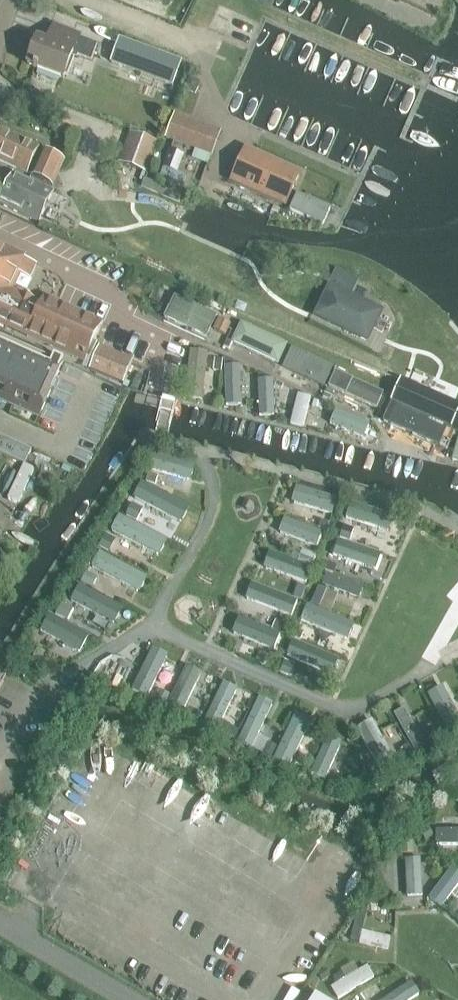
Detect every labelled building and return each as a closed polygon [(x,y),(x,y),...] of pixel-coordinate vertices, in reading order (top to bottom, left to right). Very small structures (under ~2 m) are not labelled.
[(27,64),(52,74),(64,78),(73,54),(92,61),(98,44),(80,37),(81,35),(55,25),(48,42),(37,38),(27,64)] [(121,38),(112,62),(174,85),(183,61),(121,38)] [(189,78),(184,89),(195,94),(198,88),(194,81),(189,78)] [(176,113),(167,138),(213,155),(222,131),(176,113)] [(148,134),(159,138),(162,129),(151,125),(148,134)] [(27,173),(39,147),(0,130),(0,161),(27,173)] [(120,162),(147,172),(158,141),(131,132),(120,162)] [(246,148),(231,181),(285,205),(300,172),(246,148)] [(31,175),(52,185),(53,185),(65,160),(43,149),(31,175)] [(170,150),(163,168),(177,172),(183,155),(170,150)] [(25,214),(29,206),(44,213),(54,193),(14,173),(10,180),(0,175),(0,202),(25,214)] [(165,188),(162,196),(178,202),(181,194),(165,188)] [(297,193),(289,210),(323,225),(325,220),(330,208),(297,193)] [(151,240),(148,247),(156,251),(160,244),(151,240)] [(8,327),(27,336),(27,335),(42,302),(13,289),(18,278),(21,272),(31,277),(38,261),(0,244),(0,324),(8,327)] [(359,282),(337,270),(315,316),(369,343),(384,311),(353,295),(359,282)] [(42,302),(27,335),(52,347),(74,357),(83,337),(94,342),(103,322),(52,298),(45,295),(42,302)] [(216,317),(217,316),(177,297),(167,318),(207,338),(211,328),(216,317)] [(216,317),(211,328),(224,334),(229,324),(216,317)] [(236,318),(227,338),(274,361),(283,341),(236,318)] [(39,417),(52,386),(64,360),(0,331),(0,399),(39,417)] [(285,344),(276,361),(284,365),(283,367),(324,386),(334,367),(285,344)] [(91,368),(124,382),(133,359),(100,345),(91,368)] [(191,351),(186,398),(203,400),(208,353),(191,351)] [(228,401),(240,401),(238,370),(226,370),(228,401)] [(335,371),(329,385),(376,407),(382,393),(335,371)] [(259,372),(261,412),(275,412),(273,380),(271,380),(271,377),(259,372)] [(392,401),(451,427),(457,412),(457,406),(400,381),(392,401)] [(293,422),(304,425),(312,396),(300,394),(293,422)] [(392,401),(384,422),(442,447),(451,427),(392,401)] [(334,421),(361,433),(366,422),(339,410),(334,421)] [(24,464),(26,464),(33,451),(0,435),(0,453),(24,464)] [(196,466),(161,454),(158,464),(193,476),(196,466)] [(26,464),(24,464),(9,498),(19,503),(35,468),(26,464)] [(55,477),(43,472),(40,478),(51,484),(55,477)] [(182,505),(144,484),(139,494),(176,515),(182,505)] [(299,489),(296,499),(331,511),(334,501),(299,489)] [(287,519),(283,530),(317,543),(321,532),(287,519)] [(165,540),(126,521),(121,531),(160,550),(165,540)] [(115,538),(105,534),(99,547),(108,551),(115,538)] [(334,549),(332,555),(330,560),(339,563),(341,555),(374,565),(378,554),(342,543),(340,551),(334,549)] [(270,552),(266,564),(306,579),(311,567),(270,552)] [(135,589),(142,576),(106,559),(100,571),(135,589)] [(328,575),(324,585),(359,598),(363,589),(328,575)] [(298,584),(293,596),(301,599),(306,587),(298,584)] [(255,585),(251,596),(291,612),(295,601),(255,585)] [(312,604),(320,607),(327,590),(319,587),(312,604)] [(120,607),(83,589),(76,602),(114,620),(120,607)] [(313,610),(309,619),(344,633),(348,623),(313,610)] [(273,629),(281,632),(286,620),(278,617),(273,629)] [(55,619),(52,625),(50,630),(88,649),(93,638),(55,619)] [(240,619),(236,630),(276,646),(280,636),(240,619)] [(299,642),(294,653),(329,667),(334,657),(299,642)] [(164,658),(152,652),(133,691),(145,697),(164,658)] [(7,674),(14,660),(2,654),(0,657),(0,671),(7,674)] [(129,660),(120,654),(107,673),(101,669),(96,677),(111,687),(129,660)] [(37,668),(48,674),(52,667),(41,661),(37,668)] [(189,669),(169,709),(179,714),(199,674),(189,669)] [(223,685),(205,722),(215,727),(233,690),(223,685)] [(431,696),(452,735),(457,732),(457,724),(441,691),(431,696)] [(258,702),(240,740),(254,746),(272,708),(258,702)] [(406,709),(395,715),(417,754),(444,738),(440,730),(423,740),(406,709)] [(304,725),(294,721),(278,758),(306,770),(308,763),(291,756),(304,725)] [(361,734),(384,773),(393,767),(370,728),(361,734)] [(329,738),(313,772),(323,777),(340,743),(329,738)] [(438,831),(437,844),(457,845),(457,832),(438,831)] [(405,899),(420,898),(417,858),(403,859),(405,899)] [(441,906),(457,883),(457,873),(450,868),(429,897),(441,906)] [(361,942),(388,949),(391,938),(363,931),(361,942)] [(382,979),(374,963),(353,974),(347,960),(332,967),(346,996),(382,979)] [(330,975),(326,969),(318,974),(322,980),(330,975)] [(408,988),(389,999),(415,999),(408,988)]
